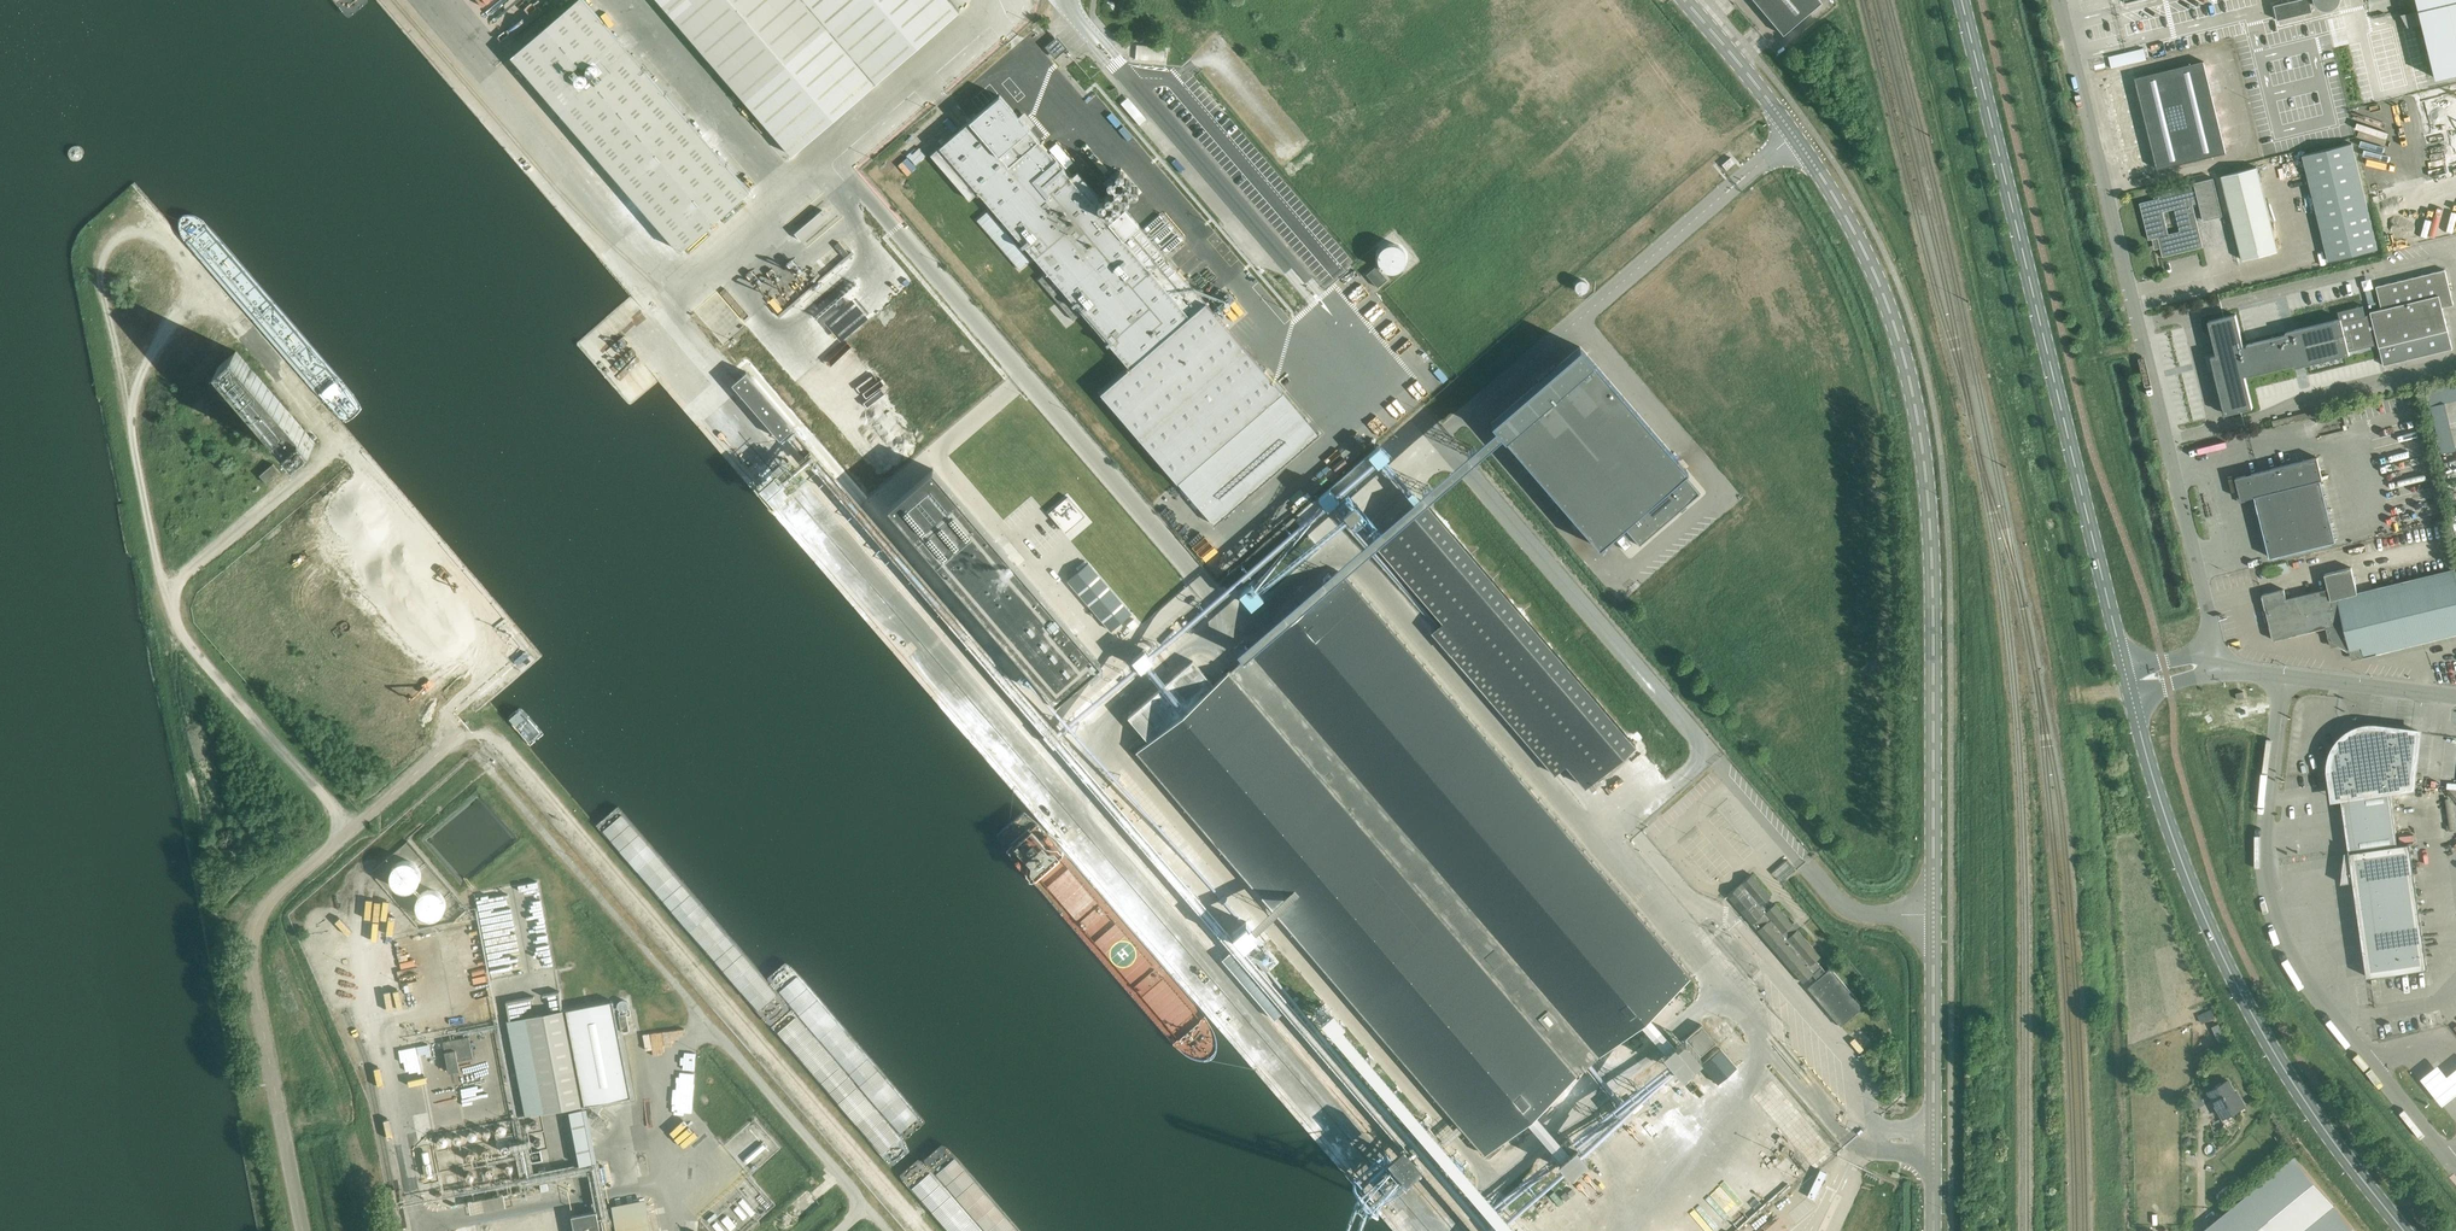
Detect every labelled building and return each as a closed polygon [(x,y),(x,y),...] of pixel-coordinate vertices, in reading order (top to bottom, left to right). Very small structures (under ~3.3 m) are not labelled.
[(584,0),(578,0),(512,56),(680,251),(749,191),(584,0)] [(792,156),(960,12),(950,0),(658,0),(792,156)] [(1820,0),(1754,0),(1783,35),(1821,2),(1820,0)] [(2274,5),(2277,20),(2313,11),(2310,0),(2293,0),(2274,5)] [(2437,79),(2455,74),(2455,0),(2418,0),(2437,79)] [(2350,16),(2336,20),(2341,41),(2355,37),(2350,16)] [(1051,50),(1056,55),(1064,48),(1057,40),(1046,49),(1049,52),(1051,50)] [(1167,60),(1167,46),(1137,45),(1137,59),(1167,60)] [(2113,66),(2133,62),(2133,63),(2150,59),(2147,46),(2110,54),(2113,66)] [(2111,84),(2133,175),(2226,153),(2203,62),(2111,84)] [(2362,86),(2376,83),(2372,66),(2359,69),(2362,86)] [(1094,80),(1082,88),(1086,94),(1098,86),(1094,80)] [(2398,178),(2426,171),(2427,176),(2434,175),(2433,170),(2455,164),(2455,91),(2441,95),(2441,96),(2417,102),(2417,101),(2382,109),(2398,178)] [(952,136),(930,155),(969,200),(978,192),(996,213),(1001,218),(1047,272),(1039,279),(1072,318),(1073,320),(1082,313),(1129,368),(1100,393),(1177,482),(1283,392),(1206,302),(1205,303),(1110,192),(1101,200),(1078,173),(1071,178),(1029,130),(1032,127),(1022,115),(1019,118),(999,96),(980,113),(960,130),(952,136)] [(2359,115),(2371,165),(2380,163),(2367,113),(2359,115)] [(2352,143),(2303,155),(2329,261),(2378,249),(2352,143)] [(66,151),(67,155),(70,159),(74,160),(79,159),(82,155),(83,151),(81,148),(78,145),(74,144),(71,145),(68,147),(66,151)] [(919,145),(909,155),(918,164),(928,153),(919,145)] [(1051,152),(1065,167),(1070,163),(1056,147),(1051,152)] [(1730,157),(1722,164),(1726,169),(1735,162),(1730,157)] [(2222,176),(2242,260),(2278,251),(2257,167),(2222,176)] [(2384,172),(2376,174),(2378,183),(2386,181),(2384,172)] [(2196,182),(2203,211),(2221,206),(2214,178),(2196,182)] [(2198,198),(2194,183),(2157,191),(2159,198),(2140,203),(2149,240),(2153,238),(2155,247),(2160,246),(2162,254),(2163,257),(2203,247),(2191,200),(2198,198)] [(1114,191),(1114,192),(1114,193),(1114,194),(1115,194),(1115,195),(1116,195),(1116,196),(1117,196),(1118,196),(1119,196),(1120,196),(1121,195),(1121,194),(1122,194),(1122,193),(1122,192),(1122,191),(1122,190),(1122,189),(1121,189),(1120,188),(1119,188),(1118,188),(1117,188),(1116,188),(1115,189),(1114,190),(1114,191)] [(2163,212),(2169,235),(2180,232),(2174,209),(2163,212)] [(829,218),(822,210),(794,233),(801,241),(829,218)] [(1001,218),(996,213),(993,216),(988,210),(977,219),(1019,269),(1030,259),(997,221),(1001,218)] [(1372,247),(1391,276),(1414,261),(1396,232),(1372,247)] [(1376,265),(1366,274),(1378,287),(1387,279),(1376,265)] [(2208,322),(2216,357),(2211,358),(2214,368),(2225,415),(2253,408),(2245,377),(2302,364),(2303,366),(2350,355),(2349,352),(2378,345),(2383,366),(2452,349),(2442,308),(2453,306),(2444,271),(2376,288),(2381,309),(2369,312),(2370,315),(2364,316),(2362,306),(2337,312),(2339,319),(2294,331),(2294,333),(2243,346),(2235,315),(2208,322)] [(1350,292),(1358,301),(1371,290),(1363,281),(1350,292)] [(1380,301),(1368,310),(1374,317),(1386,308),(1380,301)] [(1384,328),(1390,336),(1401,329),(1396,321),(1384,328)] [(2159,352),(2171,350),(2170,343),(2157,346),(2159,352)] [(1580,345),(1491,421),(1599,547),(1623,526),(1639,545),(1699,493),(1683,474),(1688,470),(1580,345)] [(218,367),(298,459),(316,443),(236,351),(218,367)] [(1441,366),(1436,371),(1445,381),(1450,377),(1441,366)] [(1420,397),(1430,389),(1420,377),(1410,385),(1420,397)] [(1685,380),(1676,388),(1686,399),(1695,391),(1685,380)] [(2432,388),(2446,453),(2455,451),(2455,433),(2452,412),(2455,411),(2455,383),(2432,388)] [(2354,412),(2343,415),(2345,425),(2357,422),(2354,412)] [(1463,434),(1472,424),(1464,416),(1454,425),(1463,434)] [(257,457),(263,454),(259,443),(252,446),(257,457)] [(1369,454),(1378,465),(1388,456),(1380,446),(1369,454)] [(287,463),(293,458),(288,452),(282,457),(287,463)] [(2255,496),(2270,557),(2336,541),(2320,480),(2323,479),(2317,457),(2236,478),(2240,494),(2241,499),(2246,498),(2247,498),(2255,496)] [(2448,477),(2455,475),(2455,460),(2444,463),(2448,477)] [(273,464),(260,475),(267,484),(280,473),(273,464)] [(933,469),(889,507),(1055,701),(1100,663),(933,469)] [(1319,498),(1328,508),(1338,499),(1330,489),(1319,498)] [(1050,510),(1074,538),(1094,520),(1070,493),(1050,510)] [(1338,503),(1366,535),(1376,526),(1348,494),(1338,503)] [(1567,764),(1585,786),(1634,744),(1426,503),(1377,545),(1443,621),(1432,631),(1555,774),(1567,764)] [(1269,545),(1234,582),(1258,605),(1317,545),(1304,533),(1281,557),(1269,545)] [(1632,543),(1623,533),(1616,539),(1625,549),(1632,543)] [(1087,561),(1067,579),(1110,630),(1131,612),(1087,561)] [(311,578),(319,572),(315,565),(306,572),(311,578)] [(2326,627),(2328,635),(2361,657),(2455,634),(2455,575),(2455,569),(2357,593),(2351,568),(2324,574),(2328,589),(2286,599),(2284,589),(2262,595),(2273,640),(2326,627)] [(1136,752),(1270,907),(1484,1155),(1691,975),(1343,573),(1213,685),(1193,661),(1128,717),(1149,741),(1136,752)] [(2236,693),(2237,700),(2245,698),(2243,691),(2236,693)] [(2412,788),(2419,732),(2371,726),(2359,729),(2349,734),(2340,741),(2334,750),(2332,755),(2330,766),(2330,771),(2332,783),(2339,782),(2339,786),(2336,786),(2337,793),(2340,793),(2349,853),(2346,853),(2342,882),(2353,881),(2359,920),(2367,977),(2427,968),(2409,843),(2398,845),(2390,791),(2412,788)] [(1640,769),(1646,766),(1640,754),(1635,757),(1640,769)] [(2417,831),(2403,833),(2404,840),(2418,838),(2417,831)] [(1789,857),(1774,869),(1783,880),(1798,868),(1789,857)] [(417,881),(418,876),(418,873),(417,871),(415,868),(414,866),(410,864),(408,863),(405,863),(402,863),(400,864),(396,866),(395,868),(393,871),(392,873),(392,876),(392,878),(393,881),(396,885),(397,886),(400,888),(404,889),(407,889),(410,888),(414,885),(417,881)] [(1822,975),(1812,963),(1820,956),(1775,904),(1768,910),(1762,904),(1771,897),(1752,874),(1727,895),(1752,924),(1802,982),(1812,974),(1817,979),(1807,988),(1840,1026),(1863,1006),(1830,968),(1822,975)] [(480,895),(483,910),(492,908),(492,904),(507,901),(505,890),(480,895)] [(441,909),(442,905),(441,900),(440,898),(438,895),(435,893),(432,892),(429,892),(427,892),(424,893),(420,895),(419,897),(417,900),(416,904),(416,907),(417,910),(420,914),(423,916),(426,917),(428,918),(431,917),(434,917),(437,915),(438,914),(441,909)] [(1237,932),(1254,951),(1271,936),(1254,917),(1237,932)] [(499,928),(487,929),(494,973),(507,971),(505,960),(500,961),(499,951),(503,950),(499,928)] [(552,991),(552,1007),(565,1007),(564,990),(552,991)] [(630,998),(621,998),(621,1008),(629,1009),(630,998)] [(613,999),(563,1009),(563,1010),(582,1105),(631,1095),(613,999)] [(563,1010),(507,1020),(526,1115),(582,1105),(563,1010)] [(1707,1051),(1720,1040),(1702,1021),(1671,1050),(1691,1072),(1710,1054),(1707,1051)] [(686,1026),(670,1029),(672,1041),(689,1038),(686,1026)] [(468,1036),(442,1041),(448,1072),(459,1070),(457,1060),(472,1057),(468,1036)] [(1701,1065),(1718,1084),(1737,1067),(1720,1048),(1701,1065)] [(682,1053),(681,1108),(698,1109),(699,1053),(682,1053)] [(2441,1107),(2455,1095),(2455,1069),(2446,1078),(2436,1066),(2419,1080),(2441,1107)] [(470,1077),(471,1090),(492,1090),(491,1076),(470,1077)] [(1838,1152),(1774,1078),(1753,1096),(1817,1170),(1838,1152)] [(2213,1101),(2223,1119),(2244,1107),(2237,1093),(2235,1094),(2227,1082),(2210,1091),(2214,1100),(2213,1101)] [(1561,1150),(1577,1174),(1635,1133),(1629,1125),(1635,1121),(1631,1114),(1649,1101),(1643,1092),(1561,1150)] [(587,1108),(570,1111),(580,1164),(597,1162),(587,1108)] [(2295,1156),(2203,1230),(2356,1230),(2295,1156)] [(1827,1173),(1820,1170),(1808,1196),(1814,1199),(1827,1173)] [(475,1210),(508,1204),(506,1191),(473,1197),(475,1210)] [(2152,1192),(2142,1192),(2143,1206),(2152,1206),(2152,1192)] [(611,1203),(617,1230),(653,1230),(646,1196),(611,1203)] [(575,1230),(601,1230),(596,1207),(571,1212),(575,1230)] [(732,1229),(739,1224),(730,1213),(723,1218),(732,1229)] [(721,1220),(715,1223),(721,1230),(729,1230),(721,1220)]
